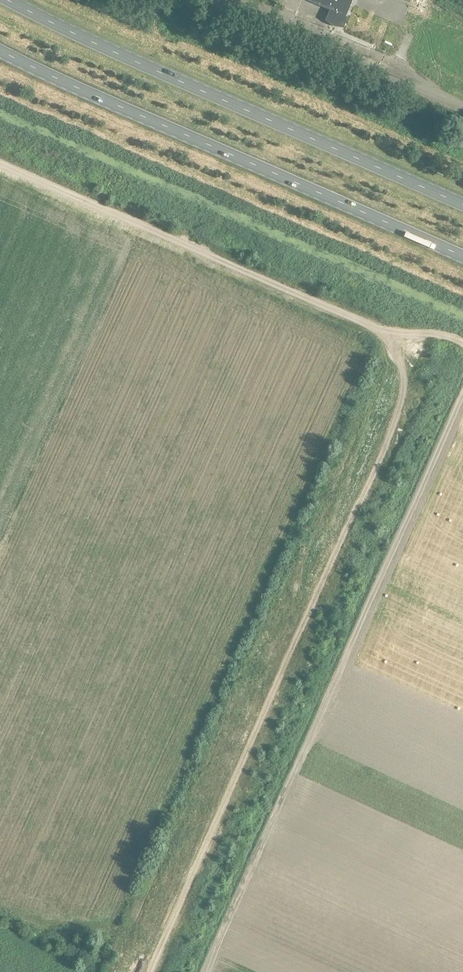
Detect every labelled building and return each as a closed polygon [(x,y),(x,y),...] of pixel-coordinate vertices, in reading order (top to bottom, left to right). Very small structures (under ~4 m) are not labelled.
[(328,9),(332,11),(328,20),(332,23),(337,25),(342,26),(353,0),(307,0),(328,9)]
